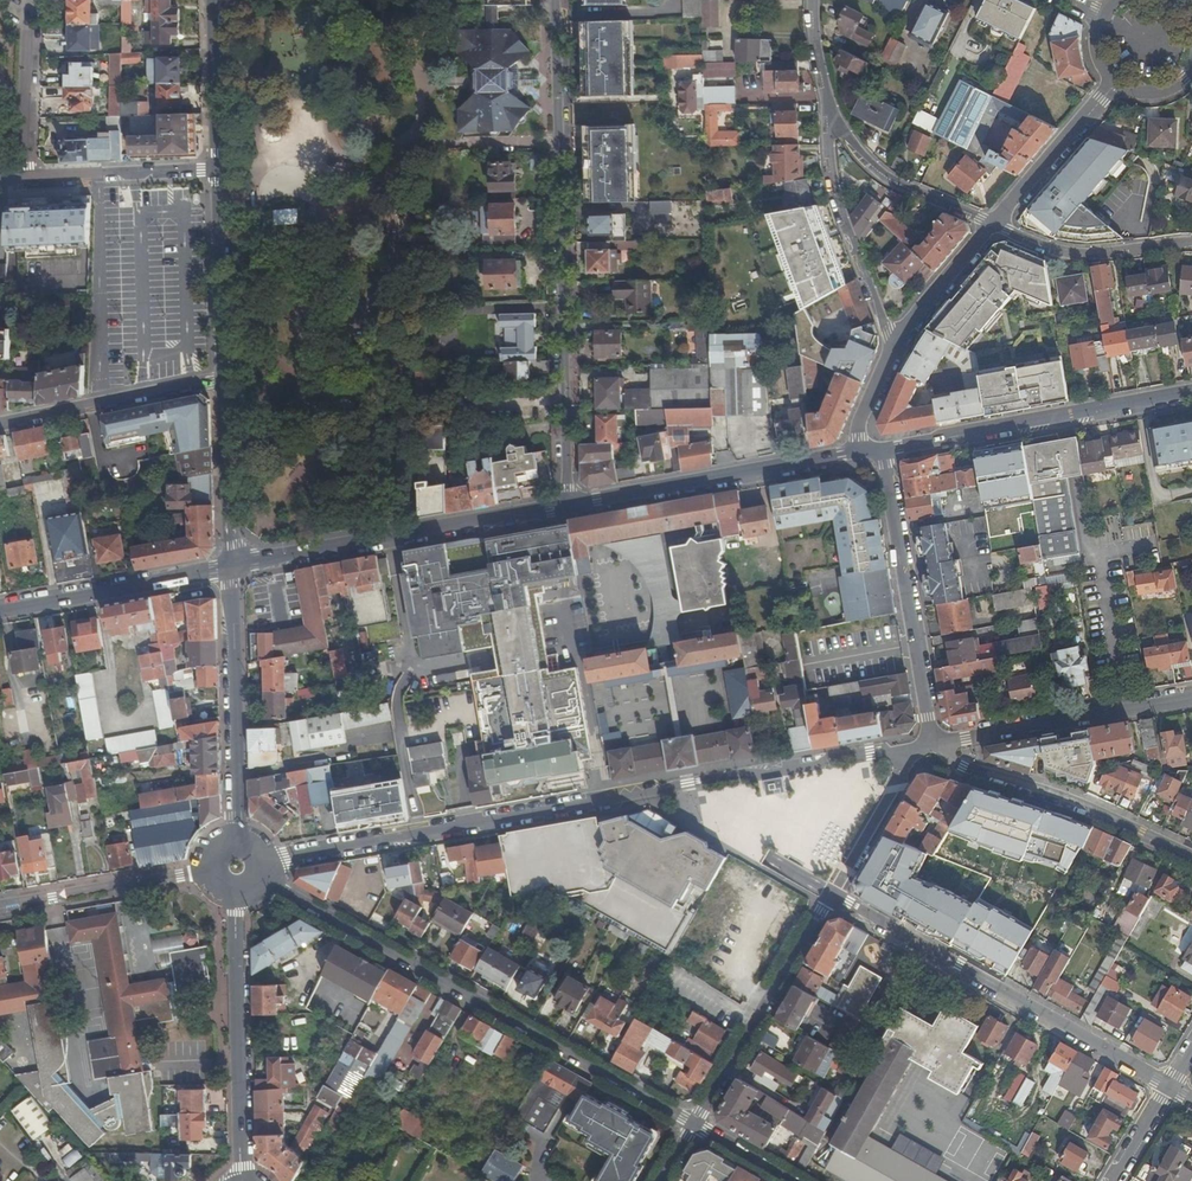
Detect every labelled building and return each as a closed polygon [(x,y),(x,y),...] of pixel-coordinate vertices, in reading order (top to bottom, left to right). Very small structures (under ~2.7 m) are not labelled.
[(71,1),(71,25),(91,25),(91,15),(91,0),(71,1)] [(684,21),(701,20),(701,1),(701,0),(683,0),(684,21)] [(701,20),(702,28),(718,28),(717,0),(701,1),(701,20)] [(903,0),(876,0),(874,4),(900,17),(908,2),(903,0)] [(1036,9),(1017,0),(988,0),(979,19),(1022,40),(1036,9)] [(155,13),(155,24),(180,23),(180,10),(172,10),(172,1),(148,1),(148,14),(155,13)] [(498,7),(487,7),(488,16),(488,29),(493,28),(493,31),(499,31),(498,7)] [(845,30),(844,33),(870,46),(874,38),(858,30),(864,17),(847,8),(841,21),(842,28),(845,30)] [(928,56),(944,24),(922,13),(906,46),(928,56)] [(131,15),(123,14),(123,24),(132,24),(131,15)] [(1083,26),(1061,15),(1052,35),(1061,79),(1074,76),(1076,85),(1093,80),(1084,60),(1081,44),(1083,26)] [(970,37),(1012,59),(1016,50),(1022,40),(979,19),(970,37)] [(674,29),(674,21),(663,21),(663,29),(674,29)] [(627,22),(582,23),(584,99),(629,98),(627,22)] [(180,23),(155,24),(155,34),(147,34),(147,44),(155,44),(155,45),(172,44),(172,35),(180,36),(180,23)] [(91,25),(71,25),(71,51),(92,50),(91,25)] [(458,36),(459,52),(529,51),(512,30),(499,31),(493,31),(463,31),(460,34),(458,36)] [(122,52),(131,52),(132,38),(123,37),(122,52)] [(723,60),(722,40),(708,40),(708,61),(723,60)] [(738,40),(737,63),(766,63),(771,62),(772,42),(760,41),(738,40)] [(897,64),(906,47),(892,40),(884,57),(897,64)] [(1012,59),(994,97),(1008,104),(1031,58),(1016,50),(1012,59)] [(529,51),(459,52),(459,54),(473,67),(469,72),(469,97),(473,100),(460,114),(460,131),(464,134),(513,132),(531,110),(515,98),(518,94),(518,87),(516,86),(516,77),(517,75),(518,74),(518,67),(515,64),(529,51)] [(871,64),(843,51),(838,61),(848,66),(847,68),(865,76),(871,64)] [(129,54),(122,54),(122,63),(141,63),(141,53),(129,54)] [(122,63),(122,54),(112,55),(112,73),(122,73),(122,63)] [(683,68),(703,68),(703,64),(702,56),(674,56),(675,70),(683,70),(683,68)] [(149,60),(150,85),(161,85),(181,84),(181,59),(149,60)] [(799,84),(799,62),(779,62),(771,62),(766,63),(766,93),(799,93),(805,93),(804,84),(799,84)] [(67,75),(67,87),(94,86),(94,68),(85,68),(85,63),(74,63),(74,71),(76,71),(76,75),(67,75)] [(703,68),(703,75),(703,77),(735,76),(735,63),(703,64),(703,68)] [(130,75),(122,75),(122,86),(130,86),(130,75)] [(516,86),(518,87),(537,87),(537,75),(517,75),(516,77),(516,86)] [(696,106),(704,106),(703,88),(703,77),(703,75),(694,75),(694,85),(680,85),(681,111),(696,111),(696,106)] [(939,123),(919,113),(914,124),(943,139),(968,151),(994,97),(960,80),(939,123)] [(182,109),(181,84),(161,85),(162,109),(182,109)] [(94,86),(67,87),(67,99),(74,99),(74,111),(93,111),(93,107),(95,107),(94,86)] [(122,99),(122,86),(114,86),(113,116),(120,116),(121,116),(122,99)] [(725,106),(732,105),(736,105),(735,87),(703,88),(704,106),(725,106)] [(854,115),(889,132),(899,110),(887,105),(886,106),(864,96),(854,115)] [(1008,104),(994,97),(968,151),(986,160),(1001,168),(1018,176),(1058,129),(1008,104)] [(125,99),(122,99),(121,116),(130,116),(140,116),(140,103),(125,103),(125,99)] [(705,144),(705,148),(739,147),(739,132),(719,132),(718,111),(732,110),(732,105),(725,106),(704,106),(705,140),(705,144)] [(776,114),(778,147),(798,146),(797,114),(796,105),(772,105),(772,114),(776,114)] [(168,115),(140,116),(130,116),(131,154),(191,153),(191,115),(168,115)] [(120,116),(113,116),(107,117),(108,133),(100,133),(100,139),(90,140),(91,163),(122,162),(120,116)] [(1150,145),(1175,146),(1177,121),(1151,119),(1150,145)] [(630,126),(585,127),(587,203),(631,201),(630,126)] [(1134,153),(1138,137),(1127,133),(1125,137),(1097,128),(1089,137),(1129,151),(1134,153)] [(909,150),(926,157),(933,139),(917,132),(909,150)] [(1129,151),(1089,137),(1062,169),(1102,182),(1129,151)] [(62,152),(63,165),(91,163),(90,140),(67,141),(67,140),(67,139),(67,138),(66,138),(65,138),(64,138),(63,138),(62,138),(62,139),(61,139),(61,140),(61,141),(61,142),(61,143),(62,143),(62,144),(63,144),(64,144),(65,151),(62,152)] [(774,184),(787,182),(805,180),(805,167),(799,167),(798,146),(778,147),(774,147),(774,152),(771,156),(770,161),(774,164),(774,175),(774,184)] [(420,157),(410,157),(411,180),(420,180),(420,157)] [(897,157),(892,168),(898,171),(901,165),(899,164),(902,159),(897,157)] [(1001,168),(986,160),(979,167),(967,157),(950,178),(968,193),(986,173),(991,178),(1001,168)] [(491,165),(492,200),(515,199),(515,175),(511,176),(511,164),(491,165)] [(1082,205),(1102,182),(1062,169),(1022,216),(1024,225),(1055,237),(1057,233),(1066,239),(1091,241),(1094,241),(1096,241),(1124,239),(1089,207),(1087,209),(1082,205)] [(1187,170),(1184,177),(1177,194),(1182,196),(1181,197),(1191,201),(1191,172),(1187,170)] [(765,185),(774,184),(774,175),(764,176),(765,185)] [(787,182),(792,211),(811,207),(806,180),(805,180),(787,182)] [(707,200),(707,203),(726,200),(725,189),(706,192),(707,200)] [(865,202),(852,218),(857,232),(860,238),(871,223),(869,221),(881,205),(872,198),(871,197),(864,192),(859,198),(865,202)] [(91,249),(92,195),(82,196),(80,249),(91,249)] [(82,196),(51,197),(9,199),(7,252),(28,251),(28,258),(77,256),(76,249),(80,249),(82,196)] [(908,202),(898,198),(881,221),(904,243),(910,248),(912,245),(918,238),(903,224),(901,226),(894,220),(908,202)] [(669,211),(668,201),(651,202),(651,211),(669,211)] [(483,235),(483,245),(517,243),(516,205),(492,205),(493,234),(483,235)] [(815,207),(811,207),(792,211),(781,213),(815,304),(840,290),(844,287),(815,207)] [(626,214),(590,215),(591,236),(615,235),(615,242),(626,242),(626,214)] [(968,223),(946,214),(937,225),(938,231),(925,245),(919,246),(916,249),(912,245),(910,248),(925,262),(936,272),(971,231),(968,223)] [(643,250),(642,241),(633,242),(634,250),(643,250)] [(610,242),(594,242),(594,251),(588,252),(589,274),(619,273),(618,260),(623,260),(623,256),(617,256),(617,251),(611,251),(610,242)] [(628,242),(618,242),(619,250),(628,250),(628,242)] [(910,248),(904,243),(886,264),(897,274),(894,278),(893,280),(893,282),(893,284),(894,286),(895,287),(898,288),(901,288),(903,287),(915,273),(926,284),(936,272),(925,262),(910,248)] [(998,246),(928,329),(965,348),(1015,289),(1053,305),(1046,261),(1006,244),(998,246)] [(429,246),(413,247),(414,262),(414,264),(427,263),(427,255),(429,255),(429,246)] [(414,262),(413,247),(399,247),(400,263),(414,262)] [(489,289),(518,288),(517,262),(488,262),(489,289)] [(1111,264),(1092,268),(1096,290),(1095,290),(1100,318),(1102,326),(1118,323),(1117,317),(1114,318),(1112,309),(1112,305),(1108,287),(1115,286),(1111,264)] [(1180,293),(1191,294),(1191,267),(1182,266),(1180,293)] [(1151,292),(1151,293),(1172,289),(1168,268),(1147,272),(1151,292)] [(1147,272),(1147,269),(1129,272),(1133,295),(1151,292),(1147,272)] [(1064,306),(1087,301),(1083,276),(1059,281),(1064,306)] [(651,281),(616,282),(617,300),(627,300),(627,314),(652,314),(651,281)] [(811,318),(806,308),(796,315),(801,355),(815,361),(840,372),(863,382),(864,383),(877,351),(873,349),(877,337),(857,281),(844,287),(840,290),(854,330),(852,340),(849,349),(835,349),(832,353),(813,343),(811,318)] [(507,361),(538,361),(538,345),(536,345),(535,327),(537,327),(537,312),(501,313),(501,328),(519,327),(519,346),(502,347),(502,362),(507,361)] [(710,330),(710,335),(759,335),(755,315),(728,324),(728,315),(710,316),(710,320),(710,321),(710,330)] [(697,331),(710,330),(710,321),(697,321),(697,331)] [(1157,326),(1156,326),(1160,346),(1160,347),(1175,344),(1178,359),(1186,358),(1183,342),(1180,321),(1157,326)] [(1118,323),(1102,326),(1105,341),(1108,357),(1117,355),(1122,354),(1132,352),(1132,351),(1128,331),(1126,322),(1118,323)] [(1156,326),(1128,331),(1132,351),(1160,346),(1156,326)] [(965,348),(928,329),(922,338),(902,374),(879,425),(885,435),(987,417),(987,415),(980,374),(976,353),(965,348)] [(12,358),(12,347),(12,330),(0,330),(0,358),(12,358)] [(622,357),(622,332),(596,332),(596,358),(622,357)] [(756,376),(765,375),(765,373),(765,366),(761,335),(759,335),(710,335),(711,364),(712,368),(756,367),(756,376)] [(1100,373),(1111,371),(1108,357),(1105,341),(1095,343),(1095,342),(1071,346),(1075,370),(1099,365),(1100,373)] [(1183,342),(1186,358),(1187,365),(1191,364),(1191,341),(1183,342)] [(40,404),(86,395),(87,361),(87,354),(78,356),(80,367),(68,369),(67,365),(63,366),(64,370),(41,374),(40,401),(40,404)] [(815,361),(801,355),(803,368),(806,389),(819,387),(815,361)] [(1067,357),(980,374),(987,415),(1073,400),(1067,357)] [(550,371),(550,360),(538,361),(507,361),(508,381),(532,381),(532,373),(542,373),(541,371),(550,371)] [(30,400),(40,401),(41,374),(41,362),(32,361),(32,368),(11,368),(11,380),(11,401),(24,401),(24,395),(30,395),(30,400)] [(430,363),(417,364),(418,407),(418,426),(427,426),(426,393),(430,393),(429,368),(430,363)] [(712,369),(713,408),(713,415),(727,415),(766,414),(765,375),(756,376),(756,367),(712,368),(712,369)] [(806,389),(803,368),(788,370),(792,399),(807,397),(806,389)] [(649,408),(649,409),(667,409),(713,408),(712,369),(651,370),(652,392),(648,392),(649,408)] [(809,416),(813,448),(832,444),(839,440),(864,383),(863,382),(840,372),(827,405),(829,406),(826,413),(809,416)] [(622,408),(621,378),(597,379),(598,409),(622,408)] [(11,410),(11,401),(11,380),(1,380),(2,386),(0,386),(0,412),(11,410)] [(627,409),(649,408),(648,392),(626,393),(627,409)] [(199,393),(103,415),(108,441),(168,429),(174,453),(178,453),(187,451),(212,446),(211,402),(199,393)] [(667,409),(669,424),(669,427),(713,426),(713,415),(713,408),(667,409)] [(792,421),(777,424),(780,439),(806,434),(801,408),(790,410),(792,421)] [(649,409),(637,410),(637,425),(669,424),(667,409),(649,409)] [(598,416),(599,444),(614,444),(618,443),(617,416),(598,416)] [(1191,461),(1191,422),(1155,429),(1161,467),(1191,461)] [(427,426),(418,426),(419,445),(446,444),(446,425),(443,425),(427,426)] [(713,426),(669,427),(670,433),(672,448),(712,441),(713,426)] [(52,454),(47,427),(14,434),(19,460),(52,454)] [(486,438),(486,429),(471,429),(471,438),(486,438)] [(1156,468),(1161,467),(1155,429),(1149,430),(1156,468)] [(93,444),(90,432),(61,439),(62,440),(56,442),(60,463),(69,461),(69,459),(84,456),(84,459),(81,459),(82,466),(91,464),(91,466),(81,468),(82,474),(97,470),(94,453),(93,444)] [(1144,454),(1141,432),(1111,437),(1111,438),(1113,448),(1115,459),(1144,454)] [(645,463),(673,458),(672,448),(670,433),(641,439),(645,463)] [(0,436),(0,458),(11,456),(6,435),(0,436)] [(1078,437),(1062,440),(1069,478),(1084,476),(1084,474),(1081,454),(1079,443),(1078,437)] [(1107,466),(1116,465),(1115,459),(1113,448),(1111,438),(1079,443),(1081,454),(1084,474),(1108,470),(1107,466)] [(1062,440),(1026,447),(1034,496),(1042,546),(1044,559),(1081,553),(1069,478),(1062,440)] [(673,458),(675,473),(712,466),(712,454),(715,453),(712,442),(712,441),(672,448),(673,458)] [(618,443),(614,444),(615,454),(620,453),(621,453),(628,443),(618,443)] [(589,488),(619,483),(618,480),(617,471),(615,462),(614,459),(615,454),(614,444),(599,444),(582,445),(582,482),(589,488)] [(212,468),(212,446),(187,451),(178,453),(180,461),(183,460),(186,474),(212,468)] [(522,489),(553,483),(547,451),(527,454),(526,447),(517,448),(515,446),(511,447),(510,450),(512,459),(495,462),(500,504),(524,499),(522,489)] [(958,470),(954,452),(922,458),(906,461),(903,466),(905,479),(929,475),(931,475),(931,472),(941,470),(941,474),(951,472),(958,471),(958,470)] [(159,457),(150,459),(150,466),(160,464),(159,457)] [(475,485),(477,508),(500,504),(495,462),(495,458),(487,459),(488,469),(486,473),(483,473),(480,470),(479,461),(471,462),(475,485)] [(1011,474),(981,480),(982,485),(984,496),(1000,493),(1000,491),(1026,486),(1022,464),(1010,467),(1011,474)] [(978,466),(958,470),(958,471),(951,472),(952,474),(979,469),(978,466)] [(56,474),(57,479),(75,475),(82,474),(81,468),(56,474)] [(617,471),(618,480),(633,477),(631,468),(617,471)] [(981,480),(979,469),(952,474),(942,476),(940,476),(943,492),(947,491),(964,489),(982,485),(981,480)] [(77,483),(99,479),(97,470),(82,474),(75,475),(77,483)] [(214,506),(213,473),(190,478),(190,484),(193,484),(193,494),(190,494),(190,484),(171,485),(171,494),(170,494),(170,508),(191,507),(214,506)] [(56,474),(23,480),(24,485),(32,483),(57,479),(56,474)] [(929,475),(905,479),(909,498),(932,494),(929,478),(929,475)] [(943,492),(940,476),(932,478),(935,493),(943,492)] [(849,623),(898,614),(890,570),(887,571),(878,521),(872,522),(870,506),(864,502),(868,496),(851,482),(846,488),(840,483),(822,486),(821,479),(772,488),(778,518),(785,517),(792,522),(812,518),(818,511),(826,510),(826,513),(836,511),(843,517),(844,527),(847,527),(848,535),(843,541),(847,563),(854,568),(855,575),(841,578),(849,623)] [(420,488),(421,518),(448,513),(447,490),(447,484),(420,488)] [(447,490),(448,513),(477,508),(475,485),(447,490)] [(965,500),(984,496),(982,485),(964,489),(965,500)] [(522,489),(524,496),(538,493),(537,486),(522,489)] [(722,532),(724,539),(739,536),(736,517),(743,516),(742,512),(739,491),(716,495),(722,532)] [(909,498),(913,521),(945,515),(942,497),(948,496),(947,491),(943,492),(935,493),(932,494),(909,498)] [(710,535),(722,532),(716,495),(684,501),(570,522),(571,525),(580,575),(593,573),(588,545),(707,523),(708,529),(690,532),(694,556),(689,557),(699,613),(723,609),(710,535)] [(1016,500),(1024,548),(1042,546),(1034,496),(1016,500)] [(82,512),(80,504),(71,505),(73,514),(82,512)] [(215,549),(214,506),(191,507),(191,510),(187,510),(187,514),(167,515),(168,524),(183,523),(183,529),(191,528),(191,537),(164,542),(146,546),(143,530),(135,532),(142,568),(209,556),(215,549)] [(767,508),(742,512),(743,516),(746,535),(747,537),(772,533),(767,508)] [(58,583),(94,577),(90,553),(86,554),(81,523),(84,522),(82,512),(73,514),(75,524),(49,528),(55,560),(54,560),(58,583)] [(962,601),(947,523),(923,527),(925,536),(922,536),(922,538),(918,538),(917,544),(918,552),(921,561),(922,562),(922,563),(927,562),(927,564),(929,564),(933,581),(930,582),(931,583),(926,584),(924,587),(924,590),(925,592),(928,596),(933,596),(933,597),(935,597),(937,605),(962,601)] [(571,582),(581,581),(580,575),(571,525),(560,527),(564,544),(571,582)] [(550,529),(560,584),(568,583),(571,582),(564,544),(560,527),(550,529)] [(509,681),(544,676),(532,607),(532,606),(533,606),(531,595),(536,594),(552,590),(561,589),(560,584),(550,529),(542,531),(488,541),(488,544),(484,545),(449,552),(447,544),(442,545),(456,621),(485,616),(484,613),(495,612),(496,612),(497,611),(502,638),(508,674),(509,681)] [(739,625),(733,594),(724,539),(722,532),(710,535),(723,609),(726,627),(739,625)] [(94,577),(103,575),(101,562),(126,557),(122,535),(88,541),(90,553),(94,577)] [(34,539),(7,544),(11,567),(38,562),(34,539)] [(488,541),(447,544),(449,552),(484,545),(488,544),(488,541)] [(456,621),(442,545),(410,550),(425,634),(429,653),(430,658),(462,652),(456,621)] [(1020,549),(1022,564),(1044,560),(1044,559),(1042,546),(1024,548),(1020,549)] [(1006,566),(1020,564),(1022,564),(1020,549),(1016,550),(1017,554),(1004,556),(1006,566)] [(424,659),(430,658),(429,653),(425,634),(410,550),(404,551),(409,574),(405,575),(416,636),(420,635),(424,659)] [(344,562),(349,588),(382,582),(378,556),(344,562)] [(389,574),(387,559),(380,561),(382,575),(389,574)] [(350,623),(355,622),(349,588),(344,562),(330,565),(315,567),(325,620),(333,618),(329,595),(341,592),(343,598),(346,597),(350,623)] [(262,662),(267,661),(287,657),(330,649),(325,620),(315,567),(298,570),(308,627),(275,633),(251,633),(252,664),(262,661),(262,662)] [(1178,589),(1174,570),(1137,577),(1140,596),(1178,589)] [(1076,572),(1047,577),(1049,585),(1077,580),(1076,572)] [(1036,605),(1033,589),(994,596),(997,611),(1036,605)] [(153,597),(162,646),(180,642),(176,620),(191,617),(193,640),(218,639),(216,598),(204,599),(173,605),(171,593),(153,597)] [(167,676),(164,660),(162,646),(153,597),(106,605),(111,636),(131,632),(130,625),(135,624),(136,631),(152,628),(153,635),(152,635),(155,653),(141,656),(146,681),(161,678),(163,689),(154,691),(160,730),(177,727),(176,726),(170,692),(167,676)] [(973,630),(968,600),(962,601),(940,605),(945,635),(973,630)] [(456,621),(462,652),(470,651),(465,624),(485,620),(485,616),(456,621)] [(79,650),(104,646),(99,618),(74,623),(79,650)] [(1038,618),(1019,622),(1022,639),(980,647),(983,661),(999,658),(1044,650),(1038,618)] [(390,622),(393,640),(403,639),(399,620),(390,622)] [(390,622),(369,626),(372,644),(393,640),(390,622)] [(741,636),(739,625),(726,627),(701,631),(703,640),(676,645),(680,666),(739,656),(745,686),(749,685),(746,668),(741,636)] [(66,627),(46,631),(50,652),(69,649),(66,627)] [(41,647),(38,630),(19,634),(22,651),(13,653),(16,673),(41,668),(38,648),(41,647)] [(753,634),(741,636),(746,668),(766,666),(760,633),(753,634)] [(796,633),(783,635),(788,662),(801,660),(798,643),(796,633)] [(1170,645),(1168,634),(1156,636),(1157,648),(1170,645)] [(979,661),(976,648),(975,638),(950,643),(954,666),(979,661)] [(193,640),(190,641),(190,667),(200,665),(218,664),(218,639),(193,640)] [(1191,660),(1189,642),(1170,645),(1173,664),(1184,662),(1191,660)] [(1173,664),(1170,645),(1157,648),(1146,650),(1149,669),(1161,666),(1173,664)] [(361,672),(351,647),(344,650),(354,675),(361,672)] [(587,660),(591,681),(597,681),(656,670),(652,649),(587,660)] [(1070,651),(1077,684),(1087,682),(1085,671),(1089,670),(1086,656),(1087,656),(1087,653),(1083,654),(1084,657),(1082,658),(1080,649),(1070,651)] [(331,652),(336,679),(348,677),(343,650),(331,652)] [(1046,659),(1044,650),(999,658),(1002,671),(1002,672),(1010,670),(1016,669),(1026,667),(1025,663),(1046,659)] [(1068,686),(1077,684),(1070,651),(1061,653),(1063,662),(1060,663),(1059,659),(1056,660),(1057,663),(1058,663),(1062,676),(1066,675),(1068,686)] [(267,661),(267,692),(287,692),(299,691),(299,674),(287,675),(287,657),(267,661)] [(954,666),(938,669),(946,719),(954,724),(986,718),(983,703),(976,704),(972,685),(959,687),(959,684),(956,685),(955,679),(1002,671),(999,658),(983,661),(979,661),(954,666)] [(175,659),(164,660),(167,676),(173,675),(178,671),(175,659)] [(789,730),(793,753),(816,749),(809,706),(807,698),(806,692),(807,689),(801,660),(788,662),(786,662),(788,675),(785,675),(786,680),(789,679),(791,689),(787,689),(789,696),(783,697),(785,708),(797,706),(797,709),(795,709),(797,724),(799,724),(799,729),(789,730)] [(1191,660),(1184,662),(1184,666),(1186,678),(1191,677),(1191,661),(1191,660)] [(200,665),(200,687),(219,687),(218,664),(200,665)] [(746,668),(749,685),(750,687),(751,698),(754,712),(754,713),(777,709),(774,688),(766,690),(767,692),(761,693),(759,680),(770,678),(767,665),(766,666),(746,668)] [(173,675),(167,676),(170,692),(185,689),(195,688),(194,678),(175,681),(174,677),(190,673),(189,668),(178,671),(173,675)] [(450,682),(468,679),(467,672),(449,674),(450,682)] [(79,691),(88,741),(105,737),(93,673),(77,676),(80,691),(79,691)] [(911,694),(908,673),(837,686),(839,696),(867,691),(868,697),(894,693),(895,696),(911,694)] [(1033,673),(1008,678),(1013,707),(1029,704),(1028,702),(1039,700),(1033,673)] [(475,688),(488,753),(469,757),(472,779),(470,779),(474,804),(496,801),(504,799),(502,783),(510,781),(514,784),(521,782),(524,780),(524,779),(540,776),(541,778),(555,775),(555,777),(585,771),(583,757),(587,756),(583,737),(555,742),(544,680),(544,676),(509,681),(508,674),(474,680),(475,688)] [(573,675),(544,680),(555,742),(583,737),(573,675)] [(1010,714),(1003,679),(992,682),(994,696),(998,716),(1010,714)] [(4,688),(6,702),(14,700),(11,686),(4,688)] [(839,696),(837,686),(830,687),(832,697),(834,697),(839,696)] [(751,698),(750,687),(734,689),(741,730),(746,729),(743,714),(754,712),(751,698)] [(185,689),(170,692),(176,726),(180,725),(179,719),(190,717),(185,689)] [(287,692),(267,692),(268,718),(288,718),(287,692)] [(916,723),(913,703),(897,706),(899,722),(896,723),(895,719),(892,720),(889,705),(879,707),(879,711),(879,713),(880,713),(884,737),(909,732),(916,723)] [(343,713),(294,721),(299,751),(348,742),(346,729),(393,720),(390,704),(367,708),(343,713)] [(819,704),(809,706),(816,749),(843,744),(838,720),(838,718),(823,720),(822,721),(819,720),(819,718),(821,715),(819,704)] [(838,720),(843,744),(884,737),(880,713),(879,713),(864,715),(863,714),(875,712),(874,708),(851,712),(852,716),(855,716),(854,717),(838,720)] [(746,729),(741,730),(729,732),(729,733),(696,738),(695,735),(665,740),(666,743),(633,749),(633,748),(620,751),(611,752),(616,779),(637,775),(637,774),(670,768),(671,770),(700,765),(700,763),(734,757),(735,758),(755,754),(750,728),(757,727),(754,713),(754,712),(743,714),(746,729)] [(1155,718),(1140,720),(1146,750),(1149,749),(1151,760),(1153,760),(1154,768),(1163,771),(1155,718)] [(180,725),(176,726),(177,727),(179,742),(186,741),(220,735),(220,721),(181,728),(180,725)] [(1098,765),(1097,766),(1104,765),(1102,758),(1136,752),(1131,722),(1092,729),(1098,765)] [(251,752),(252,768),(277,768),(279,760),(278,728),(250,728),(251,752)] [(1067,786),(1088,793),(1096,769),(1097,766),(1098,765),(1092,729),(1044,738),(1046,751),(1050,771),(1073,768),(1067,786)] [(138,750),(157,746),(154,731),(105,739),(109,755),(138,750)] [(1179,756),(1183,756),(1188,755),(1185,735),(1181,736),(1177,737),(1176,733),(1176,732),(1164,734),(1168,758),(1179,756)] [(220,735),(186,741),(187,748),(195,747),(196,753),(188,754),(188,762),(196,761),(197,773),(221,772),(220,735)] [(1038,753),(1046,751),(1044,738),(988,747),(987,759),(1031,773),(1038,753)] [(410,748),(417,788),(435,785),(435,784),(433,772),(449,769),(445,742),(410,748)] [(162,755),(160,746),(157,746),(138,750),(139,759),(152,757),(154,767),(159,766),(159,767),(178,765),(176,753),(162,755)] [(37,749),(23,751),(25,760),(27,770),(30,769),(39,768),(39,767),(38,759),(37,749)] [(82,760),(91,758),(90,752),(81,753),(82,760)] [(39,767),(56,765),(55,756),(38,759),(39,767)] [(94,778),(91,758),(82,760),(64,763),(65,766),(68,766),(69,771),(79,770),(83,769),(83,771),(84,780),(94,778)] [(9,773),(27,770),(25,760),(7,763),(9,773)] [(1134,769),(1123,793),(1134,798),(1144,776),(1157,782),(1163,771),(1154,768),(1140,762),(1134,760),(1133,761),(1131,767),(1134,769)] [(310,784),(332,779),(332,777),(331,765),(290,772),(291,778),(285,779),(285,781),(276,783),(275,775),(252,780),(252,797),(287,789),(310,784)] [(1112,788),(1123,793),(1134,769),(1131,767),(1130,770),(1122,767),(1112,788)] [(7,773),(6,773),(7,785),(32,780),(30,769),(27,770),(9,773),(7,773)] [(451,781),(449,769),(433,772),(435,784),(451,781)] [(1191,770),(1186,770),(1181,780),(1175,778),(1176,774),(1173,773),(1171,776),(1169,775),(1160,793),(1175,800),(1183,782),(1185,782),(1191,770)] [(221,772),(197,773),(197,774),(200,774),(200,785),(142,795),(144,808),(199,798),(203,797),(222,794),(221,772)] [(942,821),(952,828),(977,787),(927,773),(920,774),(906,799),(924,811),(942,821)] [(783,776),(764,781),(768,797),(787,792),(783,776)] [(314,807),(337,802),(332,779),(310,784),(314,807)] [(335,791),(342,832),(411,820),(404,780),(335,791)] [(61,785),(49,787),(53,813),(65,811),(63,802),(69,801),(66,784),(65,785),(65,781),(60,782),(61,785)] [(314,813),(310,784),(287,789),(252,797),(253,817),(259,820),(269,825),(271,828),(278,835),(296,815),(285,806),(291,802),(301,800),(304,814),(314,813)] [(1005,810),(1009,797),(980,788),(972,812),(994,819),(998,808),(1005,810)] [(199,798),(144,808),(131,810),(140,867),(187,858),(188,855),(189,851),(191,846),(193,842),(195,838),(198,834),(200,831),(195,816),(203,815),(203,828),(206,825),(210,822),(213,820),(219,818),(222,817),(222,794),(203,797),(203,812),(194,813),(193,804),(200,803),(199,798)] [(1191,806),(1191,799),(1188,797),(1181,794),(1177,804),(1180,805),(1176,814),(1186,818),(1191,806)] [(885,834),(905,843),(916,825),(924,830),(929,823),(925,820),(926,818),(921,815),(924,811),(906,799),(885,834)] [(1034,806),(1012,845),(1019,849),(1023,841),(1028,844),(1035,833),(1040,837),(1047,825),(1041,821),(1048,810),(1034,806)] [(1041,821),(1047,825),(1054,812),(1048,810),(1041,821)] [(668,835),(669,834),(649,815),(647,817),(638,811),(630,813),(639,828),(643,827),(663,846),(668,835)] [(560,895),(595,915),(612,924),(630,934),(650,946),(671,958),(678,946),(689,925),(691,922),(696,913),(684,905),(676,901),(679,896),(683,899),(689,888),(688,883),(687,878),(691,877),(698,881),(707,865),(704,863),(712,849),(714,847),(707,843),(707,841),(706,841),(682,828),(669,834),(668,835),(663,846),(643,827),(639,828),(630,813),(604,820),(603,825),(599,826),(560,895)] [(597,817),(546,826),(559,897),(560,895),(599,826),(597,817)] [(92,818),(81,820),(85,837),(95,835),(92,818)] [(1183,824),(1191,828),(1191,821),(1186,818),(1183,824)] [(926,852),(935,856),(952,828),(942,821),(931,840),(928,839),(921,850),(926,852)] [(1076,845),(1083,848),(1085,849),(1095,828),(1086,824),(1076,845)] [(510,834),(501,836),(505,853),(507,868),(514,903),(541,913),(548,916),(559,897),(546,826),(543,826),(510,832),(510,834)] [(915,838),(925,842),(928,832),(919,828),(915,838)] [(1095,828),(1085,849),(1084,853),(1086,854),(1088,851),(1106,859),(1116,838),(1095,828)] [(43,834),(30,836),(31,843),(44,840),(43,834)] [(905,843),(885,834),(857,881),(856,883),(856,885),(856,886),(857,891),(858,893),(859,894),(906,921),(909,916),(939,933),(936,937),(952,946),(976,905),(952,892),(936,885),(934,889),(925,885),(927,882),(915,877),(918,870),(916,869),(919,861),(921,862),(926,852),(921,850),(905,843)] [(19,838),(25,873),(48,869),(44,840),(31,843),(30,836),(19,838)] [(1121,866),(1133,846),(1116,838),(1106,859),(1109,861),(1112,862),(1121,866)] [(109,846),(112,867),(133,863),(130,842),(109,846)] [(467,861),(470,885),(482,883),(480,874),(475,843),(450,848),(452,860),(459,859),(460,863),(467,861)] [(1012,845),(1007,852),(1062,883),(1067,875),(1066,875),(1064,874),(1019,849),(1012,845)] [(698,881),(710,889),(728,858),(712,849),(704,863),(707,865),(698,881)] [(0,854),(0,873),(1,879),(13,877),(13,875),(20,873),(17,851),(0,854)] [(486,873),(491,872),(494,871),(497,871),(497,874),(501,873),(500,870),(507,868),(505,853),(483,858),(486,873)] [(1130,893),(1137,896),(1139,892),(1143,885),(1149,888),(1158,870),(1135,859),(1121,889),(1130,893)] [(296,881),(327,899),(328,896),(334,882),(343,861),(300,869),(296,881)] [(421,861),(410,863),(411,864),(415,889),(416,896),(425,894),(425,889),(423,882),(424,882),(421,861)] [(415,889),(411,864),(388,868),(391,888),(404,886),(407,885),(408,889),(409,890),(411,890),(415,889)] [(442,874),(445,890),(456,888),(454,875),(451,876),(451,872),(442,874)] [(480,874),(482,883),(492,881),(491,872),(486,873),(480,874)] [(1163,894),(1159,900),(1168,906),(1171,901),(1173,897),(1177,899),(1182,889),(1179,887),(1180,886),(1177,885),(1174,883),(1175,880),(1166,874),(1156,890),(1163,894)] [(334,882),(328,896),(335,899),(340,885),(334,882)] [(1047,908),(1049,906),(1007,882),(981,928),(1000,939),(994,949),(1009,958),(1015,947),(1021,937),(1028,940),(1047,908)] [(676,901),(684,905),(695,887),(688,883),(689,888),(683,899),(679,896),(676,901)] [(386,892),(385,885),(380,886),(374,896),(377,897),(375,900),(380,903),(386,892)] [(408,898),(397,917),(403,920),(402,921),(412,926),(411,929),(424,936),(434,918),(434,917),(421,910),(423,907),(424,901),(425,894),(416,896),(415,889),(411,890),(412,900),(408,898)] [(1128,899),(1130,893),(1121,889),(1118,894),(1128,899)] [(1141,917),(1151,899),(1146,896),(1139,892),(1137,896),(1129,910),(1141,917)] [(432,895),(425,894),(424,901),(442,903),(445,898),(445,897),(432,895)] [(434,917),(434,918),(462,935),(474,914),(445,898),(442,903),(434,917)] [(363,899),(354,914),(369,922),(377,907),(363,899)] [(1057,906),(1051,903),(1049,906),(1047,908),(1054,911),(1057,906)] [(1177,905),(1174,909),(1181,914),(1184,909),(1177,905)] [(113,1087),(147,1086),(140,1044),(166,1040),(164,1028),(176,1026),(175,1020),(171,999),(207,994),(205,982),(205,981),(212,980),(211,980),(208,956),(202,957),(165,962),(167,979),(130,986),(118,914),(69,922),(70,927),(73,942),(95,939),(112,1037),(88,1041),(96,1080),(112,1077),(113,1087)] [(1085,930),(1089,924),(1076,917),(1072,923),(1085,930)] [(860,950),(870,933),(843,918),(833,921),(808,963),(831,976),(841,960),(838,958),(847,942),(860,950)] [(254,948),(255,974),(324,931),(302,919),(254,948)] [(524,931),(536,939),(541,931),(529,923),(524,931)] [(500,927),(495,924),(490,933),(496,936),(500,927)] [(689,925),(678,946),(686,950),(697,930),(689,925)] [(29,1089),(68,1088),(62,1081),(63,1080),(64,1079),(66,1078),(67,1077),(67,1075),(69,1074),(71,1073),(72,1071),(72,1069),(73,1067),(73,1065),(74,1063),(74,1061),(74,1059),(74,1056),(74,1054),(64,1000),(58,1001),(47,931),(46,926),(19,931),(28,982),(14,985),(0,987),(0,1015),(27,1010),(25,1000),(30,998),(43,1069),(15,1073),(29,1089)] [(1102,985),(1107,976),(1119,955),(1124,947),(1127,942),(1129,937),(1122,933),(1090,989),(1097,993),(1102,985)] [(1015,947),(1022,951),(1028,940),(1021,937),(1015,947)] [(463,939),(453,956),(474,968),(485,948),(481,946),(480,949),(463,939)] [(1130,950),(1134,953),(1137,948),(1133,946),(1127,942),(1124,947),(1130,950)] [(338,943),(326,969),(375,997),(379,990),(389,972),(338,943)] [(1041,976),(1055,953),(1037,943),(1024,966),(1041,976)] [(489,946),(477,968),(486,973),(484,976),(493,981),(495,978),(510,986),(522,964),(489,946)] [(1124,947),(1119,955),(1125,958),(1130,950),(1124,947)] [(1190,950),(1188,953),(1186,952),(1183,956),(1186,958),(1188,960),(1191,962),(1191,947),(1190,950)] [(1041,976),(1035,987),(1049,994),(1053,987),(1055,983),(1058,984),(1055,989),(1058,990),(1056,993),(1054,997),(1081,1013),(1087,1001),(1081,998),(1072,992),(1073,989),(1075,987),(1061,979),(1072,959),(1056,950),(1055,953),(1041,976)] [(1188,960),(1184,967),(1191,973),(1191,962),(1188,960)] [(845,983),(840,995),(825,987),(820,996),(864,1017),(884,976),(862,965),(851,986),(845,983)] [(530,967),(518,988),(528,994),(530,991),(538,995),(548,977),(530,967)] [(806,967),(795,984),(802,988),(815,995),(825,978),(806,967)] [(419,985),(391,969),(389,972),(379,990),(387,994),(385,997),(389,999),(386,1004),(403,1013),(419,985)] [(294,970),(285,975),(293,988),(302,982),(294,970)] [(566,1007),(581,979),(578,977),(576,980),(570,976),(556,1001),(566,1007)] [(1111,990),(1116,994),(1122,984),(1107,976),(1102,985),(1111,990)] [(585,981),(581,979),(566,1007),(576,1012),(583,999),(586,1000),(587,998),(585,996),(590,988),(583,984),(585,981)] [(255,985),(256,1015),(280,1014),(280,1009),(286,1009),(286,989),(279,989),(279,984),(255,985)] [(776,1017),(797,1029),(816,996),(815,995),(802,988),(795,984),(776,1017)] [(433,992),(419,985),(403,1013),(391,1033),(379,1054),(392,1062),(433,992)] [(1097,993),(1082,1019),(1091,1024),(1111,990),(1102,985),(1097,993)] [(1170,995),(1162,990),(1152,1006),(1178,1021),(1191,998),(1174,987),(1170,995)] [(1083,995),(1073,989),(1072,992),(1081,998),(1083,995)] [(602,997),(598,1005),(604,1009),(603,1011),(611,1016),(617,1005),(602,997)] [(1111,997),(1100,1016),(1120,1028),(1131,1009),(1111,997)] [(417,1065),(412,1073),(422,1079),(431,1063),(463,1009),(443,998),(434,1014),(438,1016),(416,1054),(417,1055),(415,1058),(423,1063),(420,1067),(417,1065)] [(729,1009),(713,999),(705,1013),(721,1023),(729,1009)] [(596,1005),(591,1002),(583,1016),(588,1019),(596,1005)] [(626,1009),(617,1004),(617,1005),(611,1016),(604,1028),(624,1040),(632,1026),(627,1022),(620,1018),(626,1009)] [(598,1005),(596,1005),(588,1019),(604,1028),(611,1016),(603,1011),(604,1009),(598,1005)] [(368,1010),(363,1018),(375,1024),(380,1017),(368,1010)] [(727,1030),(695,1011),(689,1020),(702,1028),(694,1041),(689,1038),(684,1046),(709,1061),(727,1030)] [(507,1059),(518,1040),(473,1015),(463,1034),(477,1042),(481,1044),(482,1043),(496,1052),(495,1053),(507,1059)] [(991,1015),(979,1036),(997,1047),(1009,1026),(991,1015)] [(624,1040),(613,1060),(634,1072),(645,1052),(640,1049),(647,1039),(695,1068),(693,1070),(690,1076),(682,1071),(676,1080),(697,1093),(714,1064),(709,1061),(684,1046),(681,1044),(674,1039),(637,1017),(632,1026),(624,1040)] [(363,1018),(355,1034),(338,1063),(326,1085),(344,1095),(352,1100),(366,1077),(379,1054),(391,1033),(375,1024),(363,1018)] [(1146,1020),(1141,1029),(1134,1042),(1153,1053),(1166,1031),(1161,1028),(1157,1026),(1158,1023),(1155,1021),(1153,1024),(1146,1020)] [(1135,1025),(1128,1038),(1134,1042),(1141,1029),(1135,1025)] [(767,1032),(762,1040),(775,1048),(780,1040),(767,1032)] [(1019,1033),(1007,1053),(1027,1065),(1039,1045),(1019,1033)] [(676,1035),(674,1039),(681,1044),(684,1040),(676,1035)] [(815,1072),(829,1047),(810,1037),(810,1036),(796,1060),(815,1072)] [(894,1036),(873,1072),(897,1086),(918,1050),(894,1036)] [(477,1086),(495,1053),(496,1052),(482,1043),(481,1044),(477,1042),(458,1075),(477,1086)] [(1078,1052),(1062,1042),(1045,1072),(1052,1076),(1047,1085),(1057,1090),(1060,1084),(1067,1072),(1078,1052)] [(831,1066),(839,1053),(829,1047),(815,1072),(825,1078),(831,1066)] [(758,1073),(754,1078),(775,1091),(779,1084),(764,1075),(767,1070),(792,1085),(799,1075),(763,1052),(752,1069),(758,1073)] [(1095,1061),(1078,1052),(1067,1072),(1060,1084),(1081,1095),(1090,1080),(1083,1076),(1084,1073),(1087,1074),(1095,1061)] [(831,1066),(839,1070),(846,1057),(844,1056),(839,1053),(831,1066)] [(392,1062),(379,1054),(366,1077),(379,1084),(392,1062)] [(289,1088),(296,1087),(294,1065),(289,1065),(289,1057),(270,1057),(271,1080),(257,1080),(257,1090),(289,1088)] [(847,1068),(858,1074),(862,1066),(846,1057),(839,1070),(844,1073),(847,1068)] [(579,1075),(550,1058),(516,1115),(545,1132),(567,1095),(579,1075)] [(431,1063),(422,1079),(417,1088),(426,1093),(440,1068),(431,1063)] [(690,1076),(693,1070),(685,1066),(682,1071),(690,1076)] [(1116,1080),(1119,1075),(1106,1067),(1096,1085),(1103,1089),(1097,1100),(1103,1103),(1109,1093),(1116,1080)] [(850,1180),(867,1180),(887,1146),(869,1136),(897,1086),(873,1072),(848,1116),(845,1115),(843,1118),(846,1120),(832,1144),(839,1148),(827,1168),(850,1180)] [(594,1084),(579,1075),(567,1095),(580,1103),(586,1093),(588,1094),(594,1084)] [(1027,1077),(1017,1095),(1026,1100),(1036,1082),(1027,1077)] [(720,1120),(767,1147),(778,1127),(779,1121),(767,1114),(763,1112),(760,1117),(750,1112),(749,1114),(746,1112),(759,1090),(740,1078),(718,1114),(720,1120)] [(843,1079),(835,1093),(837,1094),(843,1098),(851,1084),(843,1079)] [(1103,1103),(1126,1116),(1130,1109),(1135,1100),(1139,1093),(1131,1089),(1131,1088),(1125,1084),(1124,1085),(1116,1080),(1109,1093),(1103,1103)] [(344,1095),(326,1085),(320,1096),(338,1106),(344,1095)] [(126,1116),(153,1115),(147,1086),(113,1087),(115,1095),(122,1094),(126,1116)] [(813,1123),(826,1131),(833,1120),(825,1115),(837,1094),(835,1093),(825,1087),(807,1119),(813,1123)] [(68,1088),(29,1089),(52,1115),(58,1110),(65,1117),(94,1116),(68,1088)] [(289,1093),(289,1088),(257,1090),(258,1114),(285,1112),(285,1093),(289,1093)] [(184,1114),(207,1114),(206,1089),(181,1089),(181,1100),(183,1100),(184,1109),(181,1109),(182,1114),(184,1114)] [(580,1103),(568,1124),(581,1131),(580,1134),(589,1139),(586,1143),(611,1157),(609,1161),(598,1180),(637,1180),(643,1168),(640,1167),(655,1140),(656,1133),(633,1120),(634,1118),(631,1115),(627,1112),(624,1110),(619,1108),(613,1105),(606,1102),(605,1104),(588,1094),(586,1093),(580,1103)] [(375,1113),(352,1100),(344,1095),(338,1106),(335,1110),(333,1114),(328,1124),(339,1131),(351,1110),(361,1116),(363,1114),(368,1117),(367,1119),(366,1119),(365,1121),(363,1120),(359,1128),(364,1131),(375,1113)] [(786,1106),(769,1096),(763,1105),(770,1109),(769,1111),(779,1117),(786,1106)] [(17,1101),(8,1111),(17,1122),(27,1114),(17,1101)] [(316,1104),(300,1133),(311,1139),(317,1142),(328,1124),(333,1114),(316,1104)] [(807,1134),(813,1123),(807,1119),(786,1106),(779,1117),(781,1118),(807,1134)] [(753,1107),(750,1112),(760,1117),(763,1112),(756,1108),(756,1109),(753,1107)] [(407,1131),(438,1149),(447,1134),(404,1109),(395,1124),(407,1131)] [(1098,1124),(1112,1131),(1114,1126),(1120,1129),(1125,1119),(1106,1109),(1098,1124)] [(779,1121),(781,1118),(779,1117),(769,1111),(767,1114),(779,1121)] [(286,1134),(285,1112),(258,1114),(258,1135),(286,1134)] [(207,1125),(207,1114),(184,1114),(185,1138),(204,1138),(203,1125),(207,1125)] [(155,1132),(153,1115),(126,1116),(129,1136),(155,1132)] [(112,1136),(94,1116),(65,1117),(95,1150),(112,1136)] [(119,1121),(110,1125),(113,1128),(114,1129),(116,1130),(117,1130),(118,1129),(119,1128),(120,1127),(120,1126),(119,1121)] [(799,1165),(806,1169),(826,1131),(813,1123),(807,1134),(803,1141),(798,1138),(787,1158),(793,1162),(804,1142),(810,1145),(799,1165)] [(581,1131),(568,1124),(567,1126),(580,1134),(581,1131)] [(1109,1135),(1112,1131),(1098,1124),(1090,1138),(1109,1148),(1115,1138),(1109,1135)] [(997,1131),(992,1139),(997,1142),(1002,1134),(997,1131)] [(258,1135),(259,1161),(264,1163),(270,1166),(274,1169),(278,1173),(282,1177),(285,1180),(295,1180),(307,1160),(301,1155),(311,1139),(300,1133),(291,1148),(286,1144),(286,1134),(258,1135)] [(1028,1142),(1022,1153),(1029,1157),(1035,1145),(1028,1142)] [(584,1147),(609,1161),(611,1157),(586,1143),(584,1147)] [(1073,1143),(1062,1161),(1079,1171),(1090,1153),(1073,1143)] [(68,1144),(60,1152),(66,1158),(75,1150),(68,1144)] [(867,1180),(946,1180),(947,1180),(887,1146),(867,1180)] [(1160,1180),(1191,1180),(1191,1170),(1183,1165),(1189,1155),(1175,1146),(1159,1171),(1160,1172),(1157,1177),(1161,1180),(1160,1180)] [(498,1147),(482,1174),(494,1180),(515,1180),(520,1173),(514,1169),(520,1160),(498,1147)] [(681,1178),(686,1180),(730,1180),(737,1168),(729,1164),(728,1166),(723,1163),(726,1158),(710,1149),(695,1154),(681,1178)] [(79,1150),(65,1159),(70,1167),(84,1157),(79,1150)] [(87,1153),(89,1156),(92,1160),(151,1160),(152,1160),(169,1160),(169,1169),(169,1173),(169,1180),(180,1180),(180,1174),(179,1173),(179,1171),(179,1169),(180,1167),(181,1166),(183,1166),(185,1166),(186,1167),(187,1168),(192,1167),(192,1154),(161,1153),(87,1153)] [(92,1160),(89,1156),(80,1163),(66,1174),(71,1179),(72,1180),(109,1180),(92,1160)] [(729,1164),(737,1168),(738,1167),(739,1165),(726,1158),(723,1163),(728,1166),(729,1164)] [(514,1169),(520,1173),(526,1163),(520,1160),(514,1169)] [(188,1169),(187,1168),(186,1167),(185,1166),(183,1166),(181,1166),(180,1167),(179,1169),(179,1171),(179,1173),(180,1174),(181,1175),(183,1175),(185,1175),(187,1173),(188,1171),(188,1169)] [(748,1173),(738,1167),(737,1168),(730,1180),(743,1180),(748,1173)] [(296,1180),(306,1180),(311,1173),(303,1168),(296,1180)] [(1010,1180),(1028,1180),(1022,1177),(1024,1174),(1017,1170),(1010,1180)]
